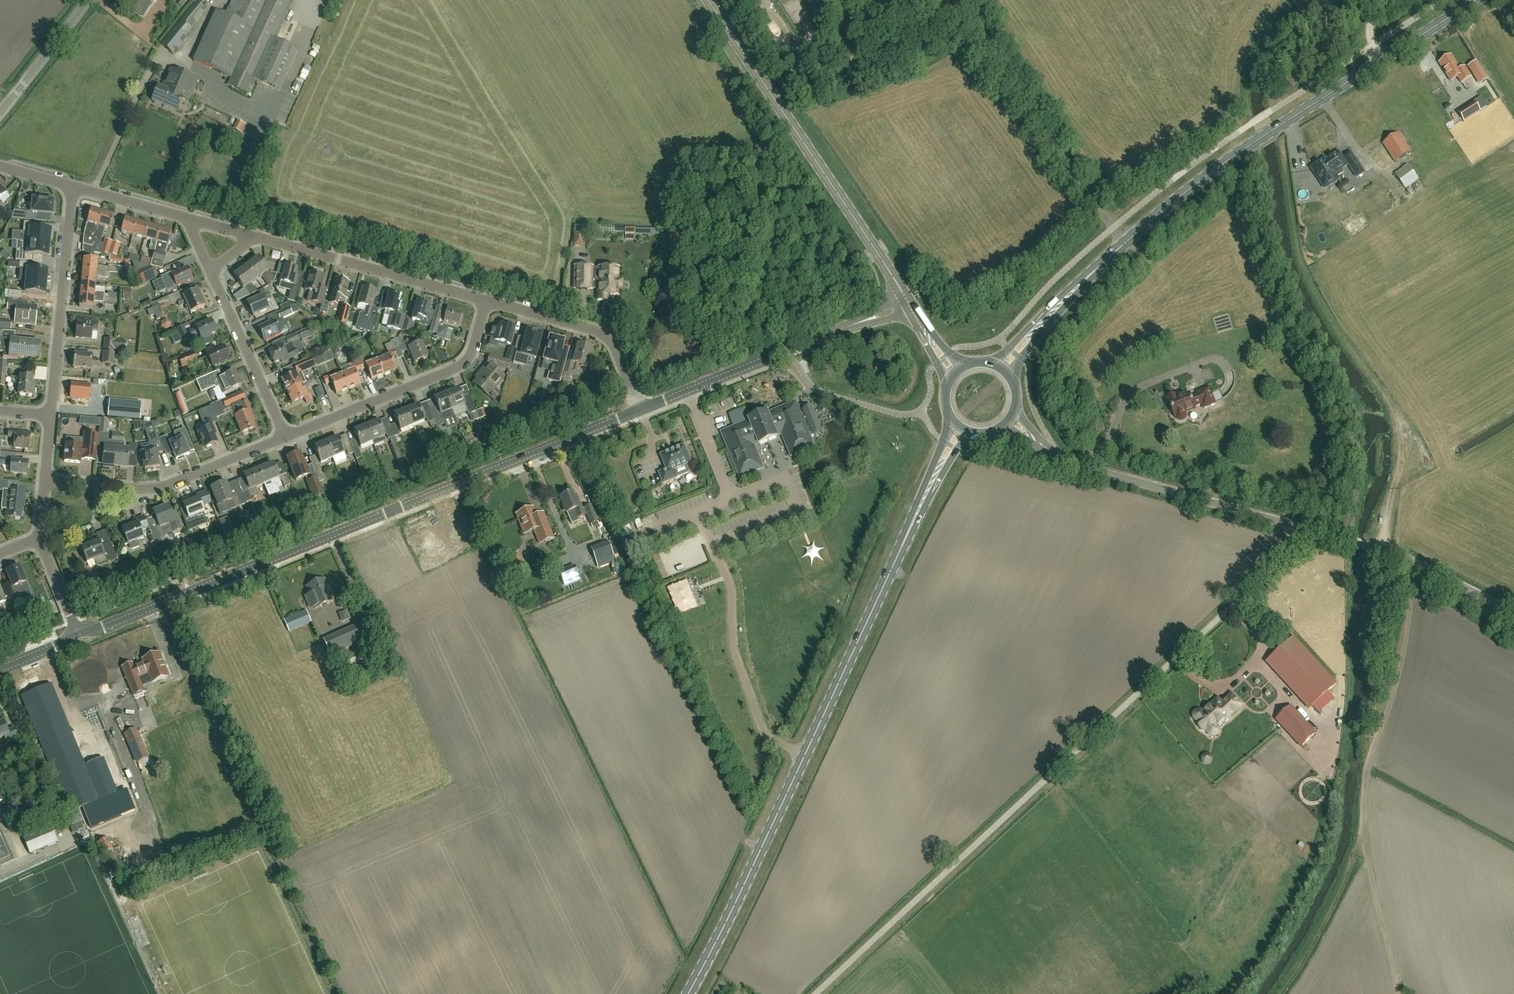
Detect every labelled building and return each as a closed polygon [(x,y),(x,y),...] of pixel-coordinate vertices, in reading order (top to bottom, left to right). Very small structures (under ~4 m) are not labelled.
[(143,16),(156,0),(125,0),(143,16)] [(289,0),(232,0),(229,8),(228,7),(225,15),(216,11),(194,61),(231,78),(234,80),(231,86),(249,95),(256,79),(280,90),(298,50),(272,38),(289,0)] [(189,29),(205,10),(196,2),(161,44),(173,54),(192,31),(189,29)] [(1461,83),(1471,77),(1464,67),(1460,70),(1451,55),(1439,63),(1451,82),(1457,77),(1461,83)] [(1481,84),(1488,79),(1476,61),(1469,66),(1481,84)] [(188,102),(197,80),(171,69),(162,89),(158,87),(152,101),(177,112),(182,99),(188,102)] [(1480,111),(1474,102),(1458,112),(1465,121),(1480,111)] [(242,133),(246,124),(237,120),(233,129),(242,133)] [(1473,132),(1480,128),(1475,120),(1468,124),(1473,132)] [(193,148),(198,137),(200,131),(191,127),(188,132),(183,143),(193,148)] [(1395,163),(1411,152),(1399,133),(1382,143),(1395,163)] [(1080,149),(1074,153),(1079,160),(1085,156),(1080,149)] [(1334,173),(1347,165),(1356,178),(1363,173),(1350,153),(1342,158),(1338,152),(1326,160),(1325,158),(1311,168),(1324,188),(1338,179),(1334,173)] [(1405,189),(1419,180),(1408,164),(1394,173),(1405,189)] [(170,188),(168,179),(159,182),(161,190),(170,188)] [(33,195),(31,212),(26,212),(25,220),(37,221),(38,214),(52,215),(53,214),(54,214),(55,206),(53,206),(54,202),(43,200),(43,196),(33,195)] [(94,243),(102,213),(91,210),(84,235),(82,252),(91,253),(94,243)] [(11,216),(9,213),(3,220),(5,223),(11,216)] [(100,245),(101,241),(105,228),(109,229),(113,216),(102,213),(94,243),(100,245)] [(132,235),(136,222),(125,219),(121,232),(132,235)] [(17,241),(50,244),(50,239),(52,239),(52,233),(51,232),(51,231),(35,229),(36,223),(24,222),(23,233),(24,233),(24,241),(17,240),(17,241)] [(146,239),(149,226),(136,222),(132,235),(146,239)] [(149,226),(146,239),(152,241),(149,249),(155,251),(157,242),(160,229),(149,226)] [(628,240),(638,241),(638,228),(628,228),(628,240)] [(160,229),(157,242),(152,259),(151,265),(150,266),(155,267),(157,262),(163,263),(165,255),(168,245),(168,246),(172,232),(160,229)] [(583,234),(575,234),(574,246),(583,246),(583,234)] [(102,253),(109,255),(112,242),(106,240),(102,253)] [(50,244),(17,241),(24,241),(23,249),(16,249),(15,260),(32,262),(33,255),(48,257),(48,255),(50,255),(51,249),(49,249),(50,244)] [(116,256),(120,244),(113,242),(109,254),(116,256)] [(84,259),(83,270),(109,273),(118,274),(118,267),(109,266),(109,269),(107,269),(107,267),(97,266),(98,260),(93,260),(94,253),(91,253),(85,252),(84,259)] [(113,256),(111,260),(125,264),(126,259),(113,256)] [(151,265),(152,259),(143,256),(141,263),(151,265)] [(246,266),(256,279),(261,276),(269,287),(273,285),(276,274),(271,273),(270,274),(267,271),(268,271),(258,257),(246,266)] [(150,267),(132,262),(142,285),(156,279),(150,267)] [(288,301),(294,303),(298,290),(303,273),(297,271),(297,269),(291,268),(291,265),(287,264),(286,266),(285,266),(281,282),(285,283),(284,289),(290,291),(288,301)] [(251,283),(256,279),(246,266),(234,276),(244,289),(244,288),(250,296),(257,292),(251,283)] [(574,289),(592,289),(592,288),(598,288),(597,300),(607,300),(607,295),(618,295),(618,290),(622,290),(623,280),(618,279),(618,268),(598,268),(598,274),(592,274),(592,267),(575,267),(574,289)] [(170,273),(161,277),(167,291),(177,286),(192,279),(187,268),(181,271),(180,268),(170,273)] [(28,269),(26,281),(46,283),(47,271),(28,269)] [(82,284),(95,286),(96,276),(109,278),(109,273),(83,270),(82,284)] [(305,290),(309,291),(319,294),(321,288),(324,277),(310,273),(305,290)] [(329,304),(330,304),(337,306),(339,297),(347,299),(349,293),(346,293),(349,283),(335,279),(331,294),(331,295),(329,303),(329,304)] [(45,295),(46,283),(26,281),(25,293),(45,295)] [(80,296),(104,298),(105,292),(95,291),(95,286),(82,284),(80,296)] [(269,294),(273,291),(271,286),(269,287),(262,290),(265,295),(247,303),(253,317),(268,310),(264,302),(271,299),(269,294)] [(373,330),(376,319),(370,318),(373,309),(372,308),(376,291),(362,287),(357,305),(366,307),(360,327),(373,330)] [(319,294),(309,291),(307,301),(322,305),(323,301),(326,290),(321,288),(319,294)] [(171,304),(177,302),(179,306),(186,303),(190,312),(204,306),(197,290),(183,296),(181,291),(176,294),(175,293),(172,295),(156,302),(168,297),(171,304)] [(405,316),(399,314),(401,305),(399,305),(401,298),(389,294),(383,316),(390,318),(387,327),(401,331),(405,316)] [(104,298),(80,296),(79,307),(93,308),(94,302),(104,303),(104,298)] [(9,299),(8,309),(14,309),(17,310),(15,323),(35,325),(37,307),(24,306),(25,303),(15,302),(15,300),(9,299)] [(294,303),(288,301),(288,303),(284,304),(287,309),(295,306),(294,305),(294,303)] [(323,301),(322,305),(318,319),(324,321),(326,315),(327,315),(330,304),(329,304),(329,303),(323,301)] [(433,313),(427,311),(429,305),(417,302),(412,320),(419,322),(420,318),(425,319),(431,321),(433,313)] [(157,320),(163,317),(158,306),(156,307),(155,303),(150,305),(157,320)] [(346,326),(347,325),(351,309),(343,306),(338,324),(346,326)] [(436,307),(433,319),(429,332),(435,334),(440,316),(445,317),(443,322),(458,326),(461,314),(447,310),(446,310),(442,309),(436,307)] [(282,311),(278,313),(280,319),(281,319),(283,318),(292,314),(290,308),(287,309),(282,311)] [(97,331),(98,322),(85,320),(84,323),(78,323),(76,338),(91,340),(92,331),(97,331)] [(280,334),(275,321),(274,320),(258,328),(264,341),(280,334)] [(406,320),(403,330),(410,332),(411,327),(413,321),(406,320)] [(11,329),(11,322),(0,321),(0,328),(11,329)] [(196,328),(189,331),(192,337),(199,334),(204,346),(213,342),(210,337),(210,336),(209,334),(216,332),(211,321),(196,328)] [(492,328),(489,337),(491,337),(496,339),(496,341),(507,344),(510,345),(515,328),(500,324),(499,330),(492,328)] [(188,338),(183,327),(177,330),(182,341),(188,338)] [(311,329),(299,334),(302,340),(313,335),(311,329)] [(440,341),(450,341),(450,329),(440,329),(440,341)] [(528,331),(526,339),(523,349),(517,348),(513,362),(524,365),(527,356),(535,358),(541,335),(536,333),(537,331),(529,330),(529,331),(528,331)] [(18,357),(38,359),(39,343),(2,339),(3,332),(0,332),(0,353),(4,353),(3,358),(18,360),(18,357)] [(288,345),(282,348),(282,346),(269,352),(274,363),(280,360),(281,362),(297,355),(292,344),(299,341),(296,334),(285,339),(288,345)] [(396,339),(399,349),(405,347),(409,357),(412,356),(415,363),(427,358),(421,344),(411,348),(408,341),(404,343),(401,335),(398,338),(396,339)] [(561,382),(566,363),(570,348),(563,346),(564,341),(561,340),(562,338),(553,336),(553,338),(550,337),(544,360),(553,363),(549,379),(561,382)] [(125,351),(126,342),(115,340),(104,339),(103,349),(125,351)] [(377,361),(383,376),(395,371),(390,359),(396,356),(394,351),(399,349),(396,339),(391,341),(391,343),(384,345),(387,353),(389,356),(377,361)] [(564,373),(561,383),(566,385),(565,390),(569,391),(572,392),(574,385),(571,384),(569,383),(571,375),(572,371),(576,373),(579,364),(587,366),(592,349),(577,345),(573,362),(567,361),(564,371),(564,373)] [(214,351),(214,349),(213,347),(205,350),(213,367),(228,360),(223,347),(214,351)] [(515,348),(509,347),(506,359),(511,361),(515,348)] [(113,364),(114,352),(103,351),(102,363),(113,364)] [(182,369),(198,362),(194,352),(178,359),(182,369)] [(99,367),(99,360),(92,359),(92,355),(75,354),(74,368),(91,370),(91,366),(99,367)] [(356,359),(361,370),(366,368),(371,381),(383,376),(377,361),(365,365),(362,356),(356,359)] [(499,358),(498,366),(509,369),(511,362),(499,358)] [(287,392),(302,385),(305,383),(300,373),(315,366),(312,359),(291,368),(293,374),(281,379),(287,392)] [(342,375),(348,390),(360,385),(355,373),(361,370),(356,359),(350,361),(354,370),(342,375)] [(479,380),(475,385),(486,394),(495,401),(501,394),(494,388),(504,377),(496,371),(487,363),(478,373),(482,376),(479,380)] [(209,375),(200,380),(205,391),(214,386),(215,389),(219,387),(221,394),(230,390),(240,386),(234,372),(224,376),(224,377),(221,378),(212,382),(209,375)] [(335,395),(348,390),(342,375),(330,379),(329,376),(323,378),(325,384),(331,382),(335,395)] [(34,396),(35,387),(32,387),(33,377),(20,376),(20,378),(17,377),(16,384),(19,384),(18,394),(34,396)] [(89,400),(90,385),(72,384),(71,398),(89,400)] [(307,404),(313,401),(310,395),(307,396),(302,385),(287,392),(292,403),(304,398),(307,404)] [(318,398),(324,396),(320,386),(314,389),(318,398)] [(1175,395),(1166,399),(1171,410),(1172,410),(1174,417),(1175,417),(1176,418),(1177,419),(1178,420),(1179,421),(1180,421),(1181,421),(1183,421),(1184,420),(1185,419),(1185,418),(1186,417),(1186,416),(1185,414),(1185,413),(1195,409),(1194,407),(1201,404),(1203,408),(1215,404),(1208,388),(1197,392),(1198,395),(1191,398),(1189,393),(1177,398),(1175,395)] [(473,413),(477,412),(469,393),(461,397),(458,389),(446,394),(452,410),(464,405),(469,415),(473,413)] [(215,403),(218,411),(239,402),(241,403),(245,413),(235,417),(241,433),(254,427),(250,417),(252,416),(242,391),(215,403)] [(181,392),(176,394),(183,415),(189,413),(181,392)] [(446,394),(434,399),(437,406),(435,407),(439,419),(442,425),(446,424),(444,421),(443,418),(448,416),(449,415),(454,413),(452,410),(446,394)] [(141,403),(109,400),(108,417),(140,420),(141,403)] [(745,422),(722,431),(724,436),(723,436),(738,472),(740,476),(762,467),(754,446),(758,445),(776,437),(781,435),(790,456),(812,447),(807,434),(811,433),(811,434),(819,431),(810,408),(802,411),(803,413),(799,415),(794,402),(778,409),(777,409),(767,413),(767,412),(748,419),(749,420),(751,425),(747,426),(745,422)] [(406,410),(412,426),(424,421),(418,405),(406,410)] [(429,410),(434,421),(436,427),(442,425),(435,407),(429,410)] [(400,430),(412,426),(406,410),(394,415),(400,430)] [(428,423),(434,421),(429,410),(424,412),(428,423)] [(100,419),(99,429),(99,434),(106,434),(107,420),(100,419)] [(205,448),(216,443),(213,435),(215,434),(210,420),(205,422),(207,429),(199,433),(205,448)] [(366,426),(372,442),(374,446),(384,442),(384,441),(385,439),(384,437),(378,421),(366,426)] [(144,469),(146,469),(148,470),(151,470),(152,468),(158,467),(157,458),(158,458),(157,452),(164,451),(159,439),(152,422),(150,423),(143,422),(149,441),(151,451),(142,452),(142,455),(140,455),(139,457),(140,463),(141,465),(144,465),(144,469)] [(389,426),(394,437),(399,435),(395,423),(389,426)] [(361,446),(372,442),(366,426),(354,431),(361,446)] [(390,439),(392,444),(390,445),(400,470),(402,469),(403,472),(406,471),(396,444),(397,444),(394,437),(389,426),(384,428),(388,439),(390,439)] [(159,439),(164,451),(165,454),(172,451),(176,460),(177,459),(179,460),(184,458),(184,457),(189,454),(188,453),(194,450),(184,428),(174,433),(177,440),(170,443),(167,436),(159,439)] [(29,450),(31,433),(9,431),(8,437),(15,438),(14,448),(29,450)] [(66,444),(65,462),(79,463),(80,457),(82,457),(82,459),(95,461),(97,447),(98,435),(95,435),(90,434),(84,434),(84,439),(67,438),(66,444)] [(117,443),(115,467),(127,468),(127,467),(128,458),(134,459),(133,446),(129,445),(129,450),(122,449),(123,435),(118,435),(117,443)] [(326,442),(332,458),(345,453),(338,437),(326,442)] [(349,442),(354,453),(357,460),(362,458),(355,440),(349,442)] [(110,466),(115,467),(117,443),(105,441),(102,466),(104,466),(103,468),(110,468),(110,466)] [(320,463),(332,458),(326,442),(314,447),(320,463)] [(354,453),(349,442),(344,444),(348,455),(354,453)] [(659,473),(663,482),(676,477),(687,472),(689,468),(687,463),(690,462),(684,446),(660,455),(666,470),(659,473)] [(314,469),(309,458),(312,465),(306,467),(304,461),(303,462),(299,453),(287,458),(296,481),(305,477),(313,494),(322,490),(320,486),(314,473),(315,472),(314,469)] [(315,456),(309,458),(315,472),(314,473),(318,482),(324,479),(315,456)] [(28,463),(13,461),(13,459),(0,458),(0,465),(11,466),(10,473),(27,475),(28,463)] [(258,470),(264,483),(273,480),(276,488),(281,486),(278,478),(278,477),(273,464),(258,470)] [(255,487),(264,483),(258,470),(244,475),(249,489),(250,489),(253,497),(258,495),(255,487)] [(284,487),(290,484),(286,474),(280,476),(284,487)] [(8,481),(0,480),(0,491),(7,492),(8,481)] [(230,510),(246,503),(241,491),(230,495),(225,483),(212,489),(218,505),(226,502),(230,510)] [(11,489),(11,490),(10,499),(2,499),(2,508),(7,509),(6,516),(14,517),(14,518),(21,518),(22,509),(24,509),(26,490),(11,489)] [(246,503),(252,500),(248,490),(242,492),(246,503)] [(201,506),(211,502),(206,491),(194,496),(195,500),(183,505),(189,519),(204,513),(201,506)] [(576,495),(573,496),(572,492),(565,494),(565,493),(561,495),(561,496),(560,496),(566,512),(571,524),(579,520),(578,517),(584,515),(576,495)] [(592,527),(599,524),(591,505),(584,508),(592,527)] [(174,531),(181,528),(175,512),(171,514),(168,506),(153,512),(159,528),(171,523),(174,531)] [(536,516),(533,508),(516,515),(524,534),(534,530),(540,544),(545,542),(545,541),(553,538),(543,513),(536,516)] [(214,512),(210,514),(215,524),(219,522),(214,512)] [(126,536),(121,538),(124,546),(129,544),(131,548),(140,545),(138,540),(143,538),(140,531),(147,528),(148,527),(145,521),(143,517),(133,521),(135,525),(123,530),(126,536)] [(642,519),(637,521),(639,530),(645,528),(642,519)] [(620,528),(624,539),(636,534),(632,523),(620,528)] [(150,531),(151,534),(154,541),(155,543),(165,539),(161,529),(156,531),(155,529),(150,531)] [(656,540),(656,539),(649,542),(652,549),(668,544),(665,537),(656,540)] [(97,567),(117,558),(110,542),(100,546),(98,540),(80,548),(87,564),(94,561),(97,567)] [(627,552),(640,548),(637,540),(625,545),(627,552)] [(608,542),(599,546),(591,549),(598,567),(615,561),(608,542)] [(11,582),(2,585),(6,593),(13,590),(14,590),(13,588),(19,585),(22,592),(25,590),(28,589),(20,567),(7,573),(11,582)] [(564,586),(571,583),(566,570),(559,573),(564,586)] [(132,585),(137,582),(134,575),(128,578),(132,585)] [(306,586),(309,595),(305,596),(310,609),(314,607),(315,608),(333,601),(324,579),(306,586)] [(10,604),(18,601),(13,590),(6,593),(10,604)] [(305,611),(284,620),(289,632),(310,622),(305,611)] [(19,619),(22,629),(40,623),(39,622),(36,613),(19,619)] [(344,648),(366,639),(360,624),(338,634),(344,648)] [(1309,709),(1336,684),(1293,638),(1266,662),(1309,709)] [(133,667),(137,678),(148,674),(151,683),(167,677),(158,654),(142,660),(143,663),(133,667)] [(122,668),(129,685),(133,696),(143,692),(137,678),(133,667),(132,664),(122,668)] [(68,812),(117,792),(103,758),(84,766),(49,678),(29,685),(32,694),(22,699),(68,812)] [(1194,718),(1195,719),(1198,722),(1198,723),(1199,725),(1200,727),(1202,728),(1203,729),(1205,730),(1206,730),(1209,733),(1225,719),(1225,720),(1242,705),(1232,693),(1221,703),(1217,698),(1203,712),(1202,711),(1201,711),(1200,710),(1199,710),(1198,710),(1197,711),(1196,711),(1195,712),(1194,713),(1194,714),(1194,715),(1194,716),(1194,717),(1194,718)] [(1301,747),(1315,733),(1291,707),(1276,720),(1301,747)] [(19,738),(14,727),(7,731),(3,722),(0,723),(0,739),(4,737),(6,743),(19,738)] [(137,763),(147,758),(135,730),(125,734),(137,763)] [(69,818),(57,824),(65,842),(77,837),(69,818)] [(73,827),(76,835),(86,832),(83,824),(73,827)] [(50,825),(23,837),(30,854),(57,842),(50,825)] [(11,860),(0,836),(0,865),(11,860)]
